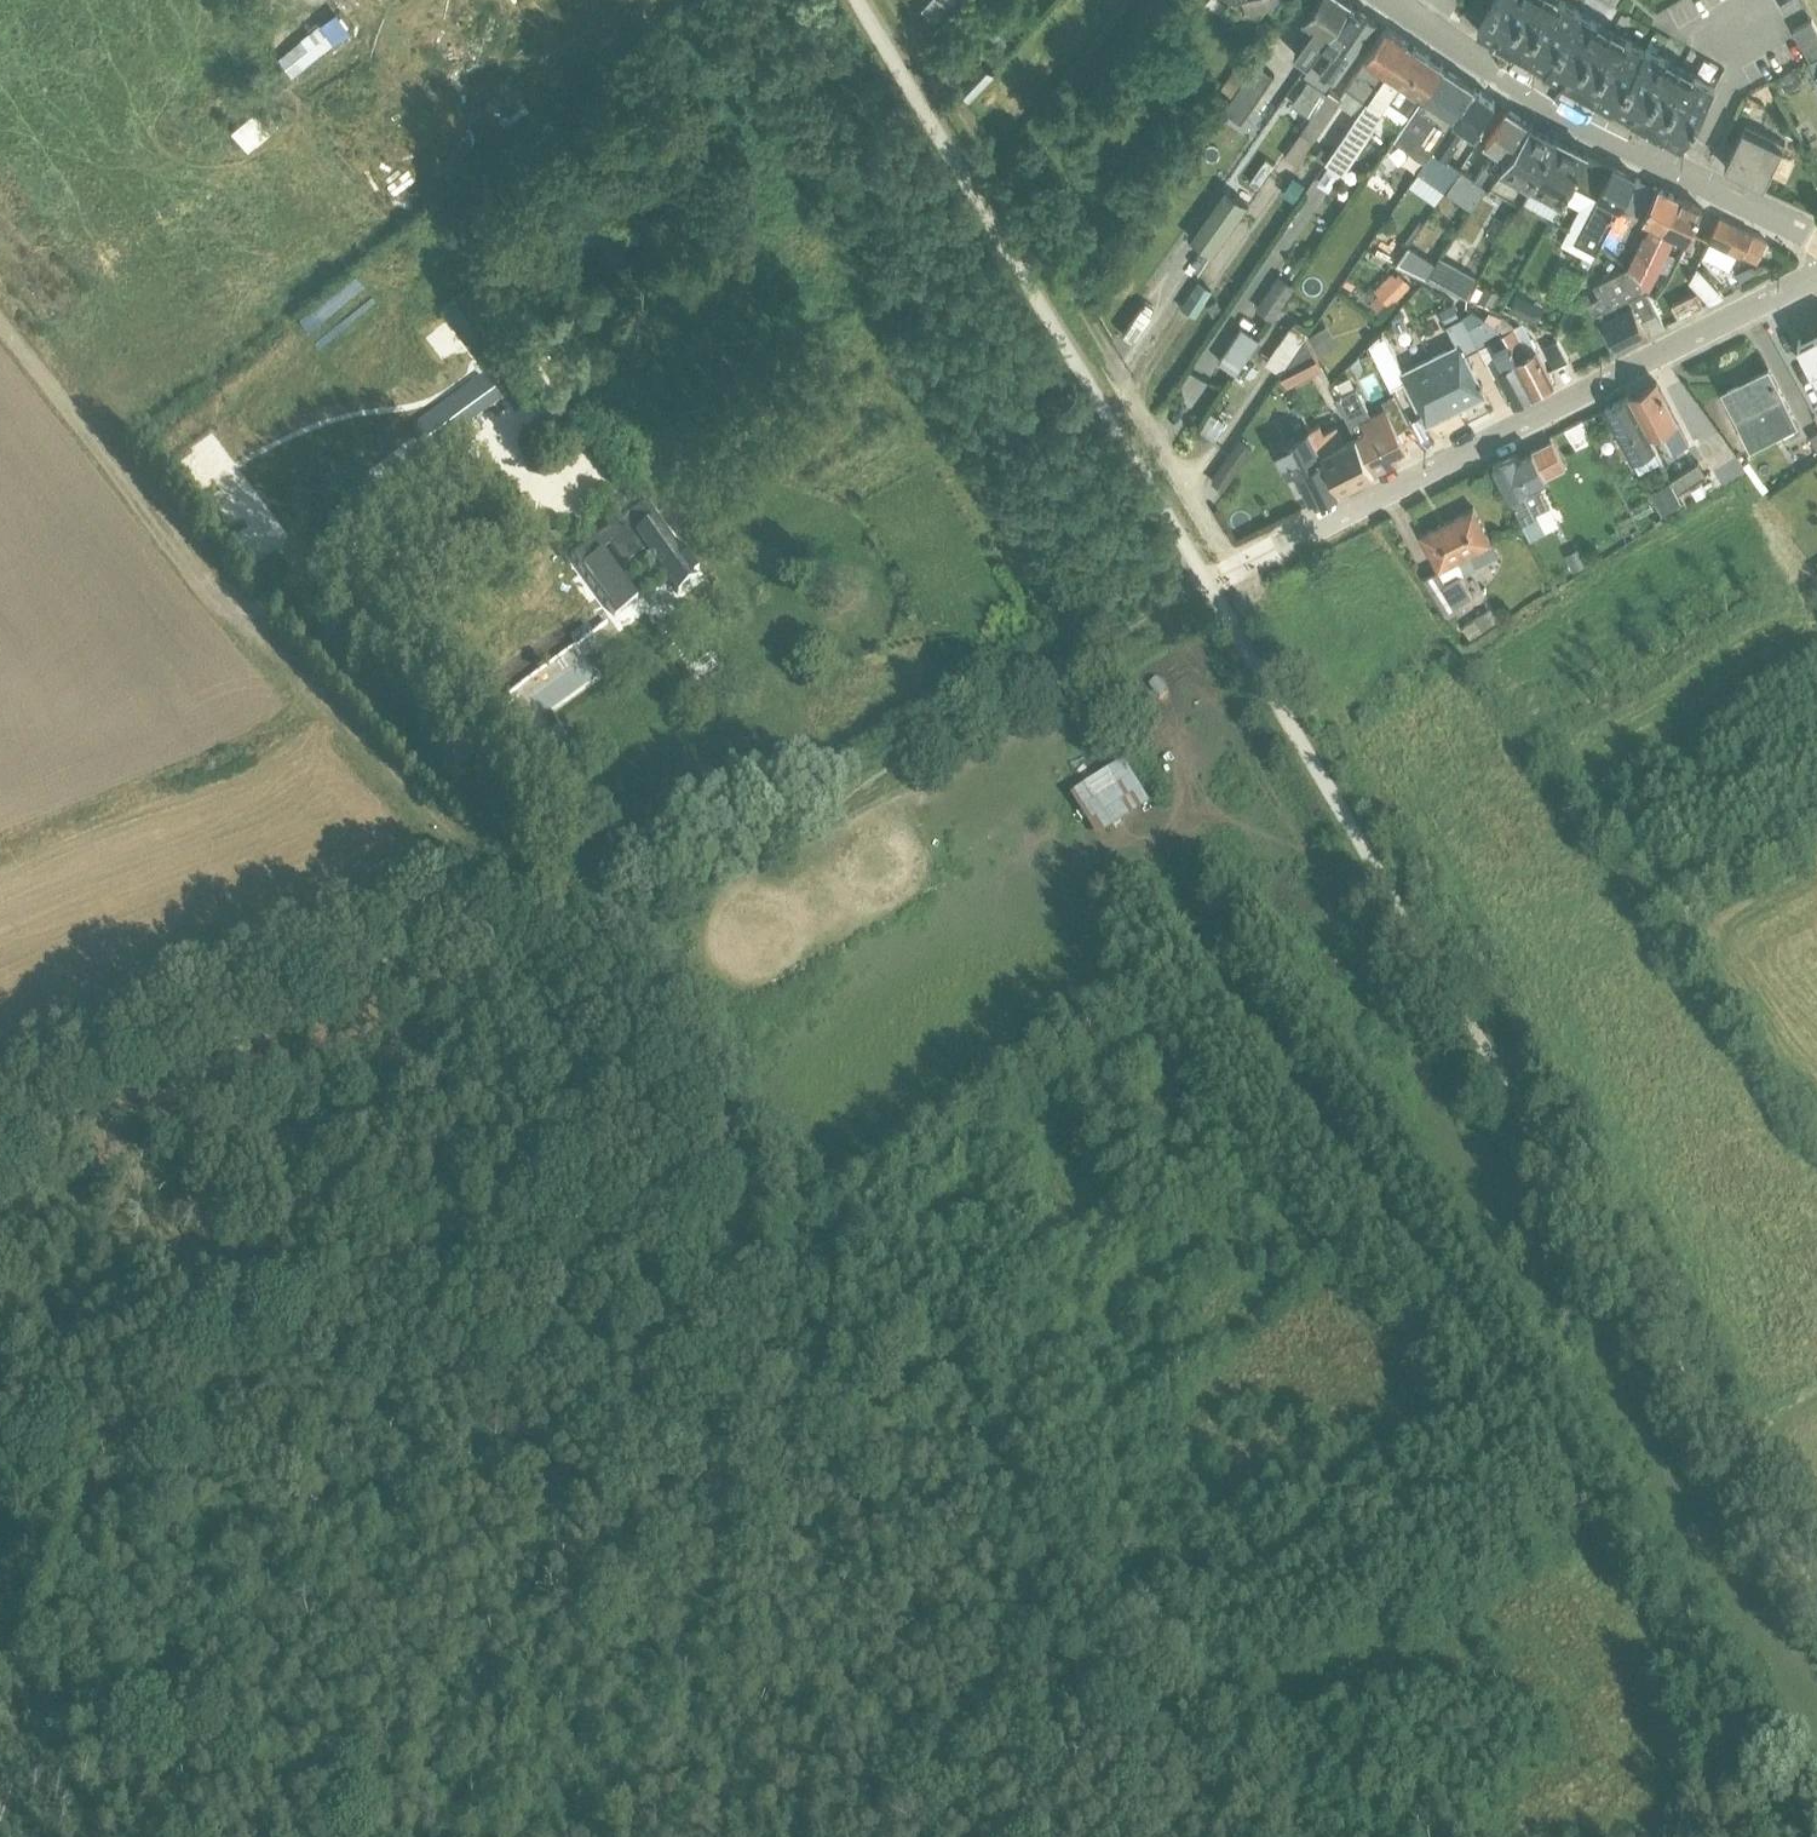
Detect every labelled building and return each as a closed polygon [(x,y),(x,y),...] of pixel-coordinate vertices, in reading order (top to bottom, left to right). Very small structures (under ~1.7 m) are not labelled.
[(264,9),(276,0),(257,0),(264,9)] [(921,10),(935,23),(956,0),(930,0),(921,10)] [(1238,11),(1233,19),(1249,29),(1268,2),(1277,7),(1282,0),(1222,0),(1238,11)] [(1294,55),(1309,66),(1351,5),(1344,0),(1319,0),(1305,21),(1314,27),(1294,55)] [(1478,33),(1516,54),(1546,71),(1545,73),(1613,112),(1615,110),(1682,148),(1716,87),(1562,0),(1497,0),(1478,33)] [(1311,116),(1331,91),(1377,23),(1357,9),(1341,37),(1346,40),(1338,53),(1334,51),(1322,70),(1319,68),(1294,105),(1311,116)] [(319,26),(332,45),(350,34),(335,14),(319,26)] [(1816,58),(1816,29),(1812,20),(1794,30),(1811,62),(1816,58)] [(332,45),(319,26),(317,22),(308,30),(310,32),(279,59),(292,77),(332,45)] [(1331,91),(1311,116),(1286,158),(1300,167),(1338,104),(1356,116),(1408,43),(1387,29),(1341,98),(1331,91)] [(1404,125),(1444,68),(1408,43),(1356,116),(1327,164),(1346,176),(1384,113),(1404,125)] [(1240,87),(1255,65),(1243,57),(1218,92),(1230,101),(1240,87)] [(976,61),(956,82),(968,101),(992,74),(976,61)] [(1255,65),(1240,87),(1256,98),(1271,76),(1255,65)] [(1444,68),(1404,125),(1395,140),(1427,161),(1462,109),(1476,89),(1444,68)] [(1790,73),(1773,83),(1782,98),(1799,89),(1790,73)] [(1462,109),(1427,161),(1410,187),(1435,204),(1437,206),(1447,192),(1461,169),(1449,161),(1468,131),(1476,136),(1496,103),(1476,89),(1462,109)] [(261,107),(231,133),(248,153),(278,127),(261,107)] [(1461,169),(1447,192),(1458,199),(1461,196),(1476,205),(1488,187),(1530,126),(1508,111),(1486,144),(1495,149),(1476,179),(1461,169)] [(1530,126),(1488,187),(1521,207),(1526,196),(1558,139),(1530,126)] [(1747,126),(1725,169),(1765,188),(1785,145),(1747,126)] [(1558,139),(1526,196),(1555,214),(1563,199),(1589,155),(1558,139)] [(1589,155),(1563,199),(1582,210),(1561,244),(1584,256),(1580,265),(1589,269),(1637,179),(1589,155)] [(1294,178),(1282,194),(1294,202),(1306,186),(1294,178)] [(1224,189),(1190,239),(1213,255),(1247,206),(1226,191),(1224,189)] [(1629,270),(1641,281),(1680,200),(1659,190),(1640,235),(1643,237),(1629,270)] [(1641,281),(1646,293),(1648,291),(1659,275),(1662,271),(1670,275),(1703,211),(1680,200),(1641,281)] [(1709,243),(1702,258),(1732,272),(1739,258),(1742,259),(1743,257),(1758,264),(1768,244),(1753,236),(1721,219),(1709,243)] [(1375,238),(1367,249),(1382,256),(1387,246),(1390,248),(1396,237),(1383,229),(1377,239),(1375,238)] [(1427,277),(1438,261),(1410,248),(1409,249),(1400,264),(1427,277)] [(1438,261),(1427,277),(1473,298),(1477,288),(1480,280),(1440,258),(1438,261)] [(1761,267),(1739,278),(1746,284),(1770,273),(1761,267)] [(1603,320),(1618,352),(1648,337),(1642,323),(1630,301),(1646,293),(1641,281),(1629,270),(1594,287),(1601,300),(1610,318),(1603,320)] [(1700,301),(1710,291),(1688,270),(1678,280),(1700,301)] [(343,274),(289,321),(304,338),(358,290),(343,274)] [(1659,275),(1648,291),(1658,297),(1667,279),(1659,275)] [(1279,276),(1257,310),(1274,322),(1296,287),(1279,276)] [(1395,278),(1378,296),(1390,308),(1407,290),(1395,278)] [(1198,282),(1181,308),(1196,318),(1213,292),(1198,282)] [(1477,288),(1473,298),(1494,307),(1500,294),(1484,286),(1483,290),(1477,288)] [(1630,301),(1642,323),(1657,315),(1646,293),(1630,301)] [(449,346),(470,338),(453,296),(432,304),(449,346)] [(1518,296),(1511,311),(1538,324),(1545,309),(1518,296)] [(1610,318),(1601,300),(1588,306),(1602,334),(1613,355),(1618,352),(1603,320),(1610,318)] [(1431,358),(1457,412),(1487,397),(1483,389),(1484,389),(1467,355),(1479,349),(1464,318),(1461,320),(1454,305),(1440,312),(1456,345),(1431,358)] [(1816,337),(1816,320),(1809,305),(1786,317),(1800,345),(1816,337)] [(1464,318),(1479,349),(1494,379),(1501,376),(1515,405),(1535,395),(1524,373),(1502,332),(1494,316),(1490,314),(1486,319),(1474,312),(1464,318)] [(1524,373),(1535,395),(1554,385),(1525,325),(1516,327),(1494,316),(1502,332),(1524,373)] [(1294,324),(1267,364),(1283,375),(1306,341),(1310,334),(1294,324)] [(1327,327),(1310,337),(1320,355),(1338,346),(1327,327)] [(1242,328),(1220,363),(1238,374),(1260,341),(1242,328)] [(1457,412),(1431,358),(1404,371),(1384,332),(1370,346),(1391,389),(1404,383),(1422,420),(1423,419),(1427,427),(1457,412)] [(1799,346),(1816,382),(1816,337),(1800,345),(1799,346)] [(1283,375),(1282,378),(1287,389),(1322,371),(1306,341),(1283,375)] [(1558,344),(1544,350),(1555,372),(1570,364),(1558,344)] [(439,448),(496,404),(470,371),(413,415),(439,448)] [(1769,372),(1725,394),(1753,450),(1797,428),(1769,372)] [(1640,422),(1650,441),(1663,434),(1674,455),(1689,447),(1657,386),(1630,400),(1640,422)] [(1362,422),(1370,418),(1356,390),(1337,399),(1356,436),(1367,430),(1362,422)] [(1640,422),(1630,400),(1607,412),(1633,463),(1654,452),(1650,441),(1640,422)] [(1367,430),(1356,436),(1375,475),(1400,463),(1396,456),(1407,451),(1386,410),(1370,418),(1362,422),(1367,430)] [(1210,415),(1199,432),(1215,443),(1226,425),(1214,418),(1210,415)] [(1583,424),(1565,433),(1571,446),(1589,436),(1583,424)] [(1311,431),(1310,432),(1341,492),(1364,481),(1375,475),(1356,436),(1344,442),(1337,428),(1325,434),(1321,426),(1311,431)] [(1341,492),(1310,432),(1274,449),(1288,478),(1294,475),(1311,508),(1341,492)] [(1240,442),(1213,482),(1225,491),(1252,450),(1240,442)] [(1533,455),(1547,483),(1551,481),(1566,473),(1552,445),(1538,453),(1533,455)] [(1654,452),(1633,463),(1640,475),(1659,464),(1664,462),(1657,450),(1654,452)] [(1547,483),(1533,455),(1518,462),(1516,458),(1494,469),(1530,543),(1545,536),(1535,515),(1548,509),(1538,487),(1547,483)] [(1700,467),(1673,482),(1680,495),(1707,479),(1700,467)] [(1671,486),(1652,495),(1662,517),(1681,508),(1676,497),(1671,486)] [(646,502),(571,556),(616,617),(638,601),(603,552),(610,547),(624,565),(646,549),(676,592),(695,579),(682,560),(686,557),(646,502)] [(1535,515),(1545,536),(1560,529),(1550,508),(1548,509),(1535,515)] [(1474,511),(1421,538),(1439,572),(1424,580),(1444,617),(1473,602),(1461,579),(1499,559),(1490,543),(1474,511)] [(1579,553),(1565,560),(1573,576),(1587,570),(1579,553)] [(1489,614),(1464,631),(1472,644),(1498,627),(1489,614)] [(514,715),(529,705),(518,687),(573,650),(566,639),(495,687),(514,715)] [(520,686),(530,703),(586,670),(576,652),(520,686)] [(1125,759),(1072,793),(1098,834),(1151,800),(1125,759)]
